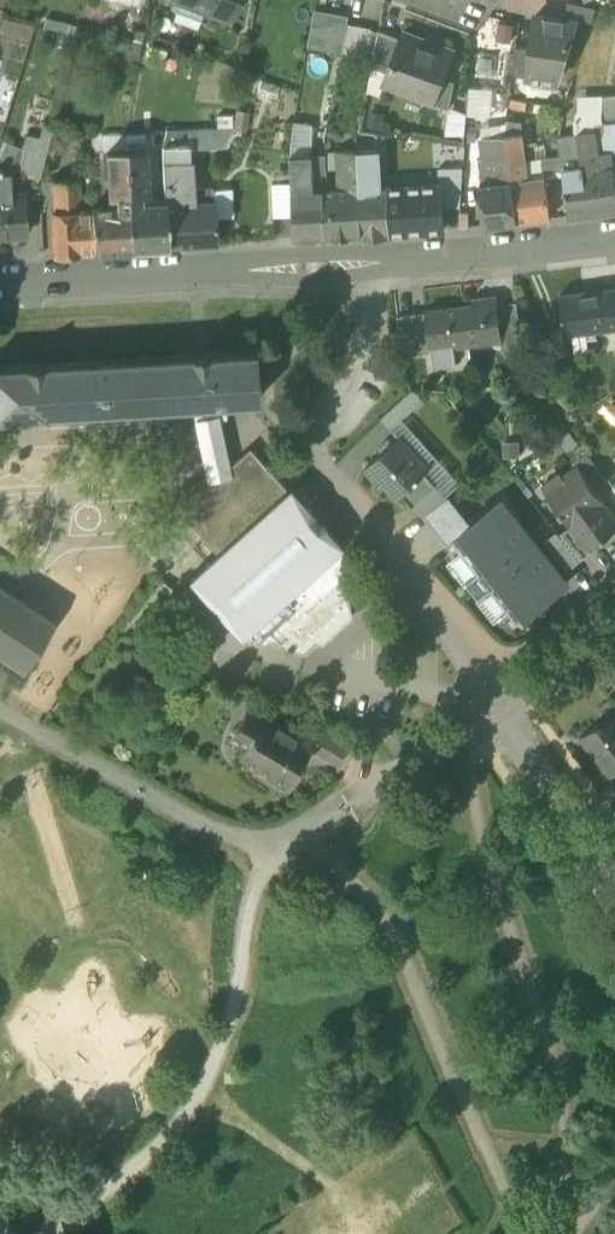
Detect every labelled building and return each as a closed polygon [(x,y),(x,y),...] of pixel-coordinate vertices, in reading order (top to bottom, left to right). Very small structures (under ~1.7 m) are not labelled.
[(152,1),(173,9),(176,0),(152,0),(152,1)] [(228,19),(236,0),(197,0),(207,4),(204,9),(228,19)] [(578,18),(592,21),(596,7),(568,1),(566,18),(577,20),(578,18)] [(310,40),(344,45),(348,22),(350,15),(316,9),(310,40)] [(528,77),(558,81),(577,20),(566,18),(536,14),(532,48),(528,77)] [(374,27),(348,22),(344,45),(343,50),(368,55),(374,27)] [(495,22),(494,40),(511,40),(511,22),(495,22)] [(372,65),(387,71),(400,38),(379,30),(372,65)] [(383,82),(426,99),(436,75),(441,77),(441,75),(449,55),(423,45),(424,41),(402,32),(400,38),(387,71),(383,82)] [(342,52),(343,50),(344,45),(310,40),(308,46),(342,52)] [(514,75),(528,77),(532,48),(518,46),(514,75)] [(453,80),(441,75),(441,77),(436,75),(426,99),(432,101),(432,100),(449,107),(453,80)] [(467,115),(492,117),(494,88),(469,87),(467,112),(467,115)] [(500,105),(497,126),(507,125),(508,120),(510,98),(511,91),(500,89),(498,104),(500,105)] [(602,96),(603,125),(614,123),(614,94),(602,96)] [(602,96),(603,95),(578,95),(578,120),(596,120),(596,123),(597,126),(596,126),(599,152),(612,150),(612,151),(614,151),(614,123),(603,125),(602,96)] [(214,107),(213,124),(231,124),(231,107),(214,107)] [(467,112),(449,107),(445,135),(465,134),(467,115),(467,112)] [(291,154),(312,153),(314,124),(294,120),(290,140),(291,154)] [(521,122),(508,120),(507,125),(505,135),(523,133),(521,122)] [(559,135),(563,167),(582,165),(583,170),(614,166),(612,151),(612,150),(599,152),(596,126),(597,126),(596,123),(596,120),(578,120),(575,120),(575,133),(559,135)] [(47,124),(44,137),(50,139),(53,126),(47,124)] [(358,138),(358,151),(378,150),(377,127),(361,124),(359,131),(358,138)] [(505,135),(507,125),(497,126),(487,127),(488,137),(505,135)] [(230,145),(230,153),(250,152),(249,127),(233,128),(230,145)] [(196,129),(197,153),(230,153),(230,145),(233,128),(196,129)] [(165,199),(165,203),(213,200),(212,188),(193,189),(192,178),(191,178),(188,129),(167,129),(162,149),(165,199)] [(48,144),(50,139),(44,137),(25,132),(24,138),(37,141),(48,144)] [(523,133),(505,135),(517,222),(552,218),(547,176),(529,178),(523,133)] [(487,226),(517,222),(505,135),(488,137),(483,138),(486,160),(497,158),(500,181),(481,184),(487,226)] [(29,170),(41,173),(48,144),(37,141),(29,170)] [(146,147),(126,148),(129,201),(141,200),(140,194),(148,193),(146,147)] [(116,202),(129,201),(126,148),(107,149),(109,196),(115,195),(116,202)] [(339,190),(331,190),(334,236),(363,235),(390,233),(388,187),(380,188),(378,150),(358,151),(337,152),(339,190)] [(295,238),(327,237),(324,191),(314,191),(312,153),(291,154),(292,182),(294,216),(295,238)] [(614,166),(583,170),(582,165),(563,167),(563,168),(567,195),(569,216),(614,209),(614,174),(614,166)] [(551,170),(555,197),(567,195),(563,168),(551,170)] [(0,169),(0,236),(26,235),(24,193),(5,194),(4,169),(0,169)] [(54,186),(55,210),(81,208),(80,178),(54,179),(54,186)] [(274,217),(294,216),(292,182),(272,183),(274,217)] [(441,184),(403,186),(406,233),(443,231),(441,184)] [(40,187),(41,217),(55,216),(54,210),(55,210),(54,186),(40,187)] [(390,234),(406,233),(403,186),(388,187),(390,233),(390,234)] [(327,237),(334,236),(331,190),(324,191),(327,237)] [(131,247),(167,245),(165,203),(165,199),(141,200),(129,201),(131,247)] [(215,243),(213,200),(165,203),(167,245),(215,243)] [(95,249),(131,247),(129,201),(116,202),(96,203),(92,203),(92,208),(95,249)] [(56,251),(95,249),(92,208),(81,208),(55,210),(54,210),(55,216),(56,251)] [(565,335),(614,328),(614,288),(561,295),(565,329),(565,335)] [(472,305),(464,307),(468,339),(469,344),(489,341),(488,336),(502,335),(498,303),(497,297),(471,300),(472,305)] [(502,335),(504,353),(523,351),(517,301),(498,303),(502,335)] [(453,341),(468,339),(464,307),(444,310),(444,308),(425,311),(426,312),(431,351),(433,368),(456,365),(454,348),(453,341)] [(415,314),(419,347),(402,349),(403,355),(431,351),(426,312),(415,314)] [(397,316),(402,349),(419,347),(415,314),(397,316)] [(565,335),(565,329),(552,329),(554,357),(567,357),(565,335)] [(453,341),(454,348),(469,346),(469,344),(468,339),(453,341)] [(195,417),(219,416),(225,416),(225,401),(257,400),(255,351),(0,364),(0,416),(48,413),(47,410),(194,403),(195,417)] [(382,417),(393,429),(404,419),(425,400),(416,392),(411,392),(408,394),(382,417)] [(611,429),(614,426),(614,399),(614,397),(597,409),(611,429)] [(193,417),(205,474),(211,468),(218,475),(230,464),(219,416),(195,417),(193,417)] [(393,429),(400,436),(429,469),(426,472),(435,484),(446,495),(461,482),(404,419),(393,429)] [(580,441),(568,426),(556,436),(567,451),(580,441)] [(404,493),(413,504),(435,484),(426,472),(429,469),(400,436),(367,466),(382,483),(387,479),(401,495),(404,493)] [(519,441),(503,441),(503,457),(519,457),(519,441)] [(249,447),(230,464),(218,475),(211,468),(205,474),(173,503),(217,551),(287,489),(249,447)] [(580,467),(595,488),(607,479),(588,453),(575,463),(579,468),(580,467)] [(606,535),(607,534),(591,512),(605,501),(595,488),(580,467),(579,468),(562,480),(564,482),(548,494),(572,526),(588,547),(589,547),(603,536),(604,537),(606,536),(606,535)] [(413,504),(423,515),(448,497),(446,495),(435,484),(413,504)] [(241,634),(243,632),(340,546),(341,545),(289,486),(287,489),(217,551),(189,576),(241,634)] [(423,515),(447,545),(452,541),(452,540),(463,531),(471,524),(449,496),(448,497),(423,515)] [(518,622),(567,583),(501,500),(471,524),(463,531),(452,540),(452,541),(461,551),(479,573),(491,589),(508,610),(518,622)] [(605,501),(591,512),(607,534),(614,528),(614,515),(605,501)] [(559,534),(580,560),(592,551),(589,547),(588,547),(572,526),(559,534)] [(568,570),(580,560),(559,534),(557,531),(544,541),(568,570)] [(343,550),(340,546),(243,632),(248,637),(262,643),(269,637),(274,643),(303,653),(316,641),(322,643),(344,624),(341,612),(349,604),(344,585),(336,582),(335,576),(347,565),(343,550)] [(479,573),(461,551),(447,562),(464,585),(467,583),(479,573)] [(479,573),(467,583),(479,599),(491,589),(479,573)] [(26,661),(53,617),(0,584),(0,645),(26,661)] [(508,610),(491,589),(479,599),(477,601),(494,622),(508,610)] [(247,735),(259,713),(245,706),(234,727),(247,735)] [(236,754),(288,783),(308,746),(293,738),(296,734),(259,713),(247,735),(236,754)] [(614,781),(614,717),(603,726),(600,721),(581,735),(614,781)] [(308,746),(339,764),(349,746),(303,721),(296,734),(293,738),(308,746)]
